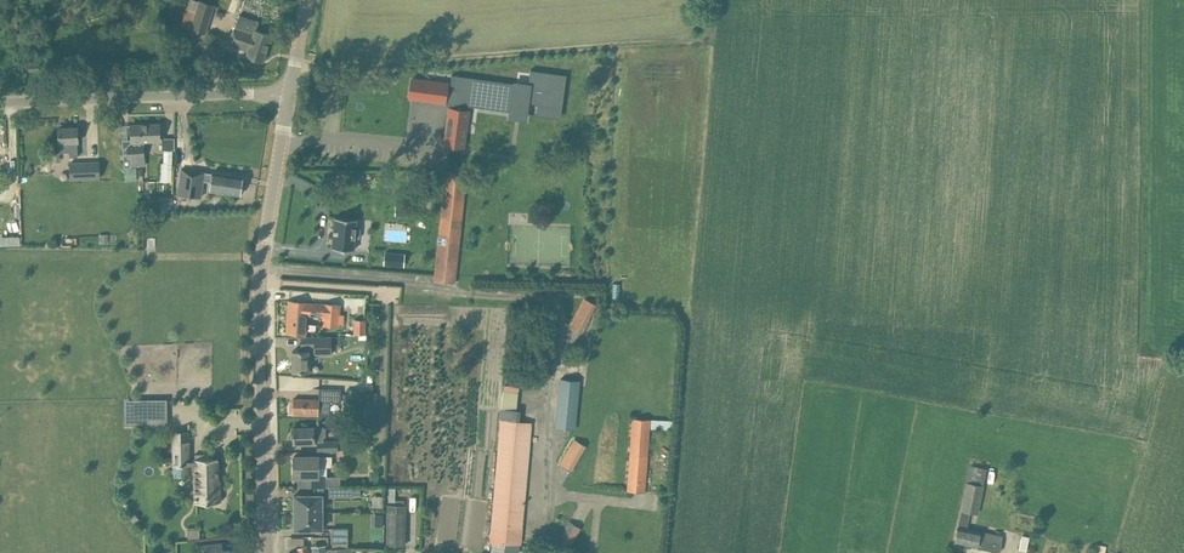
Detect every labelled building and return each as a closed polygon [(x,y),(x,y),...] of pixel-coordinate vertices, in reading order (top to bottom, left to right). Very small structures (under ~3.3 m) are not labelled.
[(192,28),(205,32),(214,5),(201,1),(197,12),(187,9),(182,25),(192,28)] [(12,13),(12,30),(24,30),(24,13),(12,13)] [(259,21),(239,15),(229,45),(248,51),(246,56),(263,61),(271,36),(256,30),(259,21)] [(26,62),(27,71),(39,70),(39,61),(26,62)] [(471,87),(411,79),(409,97),(445,101),(448,102),(451,105),(450,109),(445,144),(463,147),(471,87)] [(132,140),(122,140),(124,168),(145,165),(144,141),(160,140),(160,124),(131,125),(132,140)] [(60,152),(69,151),(70,157),(78,156),(77,142),(78,142),(78,139),(77,127),(59,128),(60,152)] [(172,182),(173,151),(164,151),(164,161),(160,161),(160,181),(172,182)] [(71,180),(100,179),(99,162),(71,164),(71,180)] [(182,169),(180,181),(179,193),(201,196),(203,181),(211,182),(210,190),(240,195),(243,176),(213,171),(213,173),(182,169)] [(455,271),(466,172),(447,170),(436,269),(436,276),(435,281),(454,283),(455,271)] [(344,217),(334,217),(333,247),(343,248),(343,249),(346,249),(346,248),(355,248),(356,236),(360,236),(360,226),(356,226),(356,217),(347,217),(347,216),(344,216),(344,217)] [(108,234),(100,234),(100,243),(108,243),(108,234)] [(19,237),(10,237),(11,246),(19,246),(19,237)] [(386,252),(385,265),(404,266),(405,253),(386,252)] [(583,331),(596,304),(585,298),(571,325),(583,331)] [(324,315),(323,326),(338,327),(340,305),(289,302),(287,332),(307,334),(308,314),(324,315)] [(365,334),(366,319),(355,319),(354,334),(365,334)] [(332,354),(332,343),(331,337),(301,337),(301,351),(292,351),(293,371),(309,370),(309,354),(332,354)] [(580,380),(561,378),(556,427),(575,429),(580,380)] [(505,385),(503,406),(517,407),(519,386),(505,385)] [(319,400),(294,398),(293,405),(290,405),(290,413),(293,413),(293,414),(318,416),(318,419),(329,419),(330,403),(341,403),(341,390),(323,389),(322,399),(319,399),(319,400)] [(366,395),(366,390),(347,390),(347,397),(360,398),(360,395),(366,395)] [(217,397),(205,398),(205,409),(217,408),(217,403),(217,397)] [(165,401),(150,402),(150,418),(165,417),(165,401)] [(367,406),(366,420),(363,420),(363,432),(376,432),(376,406),(367,406)] [(491,542),(520,544),(530,423),(520,422),(521,409),(502,408),(491,542)] [(627,491),(629,491),(646,492),(652,419),(633,418),(627,491)] [(305,427),(293,427),(294,443),(306,443),(314,443),(314,442),(318,442),(318,441),(324,441),(324,438),(326,436),(326,428),(323,426),(314,427),(314,426),(305,427)] [(169,444),(161,444),(161,465),(174,465),(174,481),(190,481),(190,469),(194,469),(194,473),(195,473),(196,502),(220,502),(220,480),(218,480),(218,458),(209,459),(209,454),(195,454),(195,459),(190,459),(189,436),(169,436),(169,444)] [(559,464),(573,472),(588,447),(574,439),(559,464)] [(337,450),(337,441),(318,441),(318,451),(337,450)] [(678,442),(670,442),(669,456),(677,456),(678,442)] [(318,456),(294,456),(294,477),(299,476),(299,487),(340,486),(340,476),(325,476),(319,476),(319,466),(332,466),(332,456),(318,456)] [(329,497),(354,497),(354,487),(329,487),(329,497)] [(985,508),(989,491),(973,488),(969,507),(963,506),(960,523),(966,524),(966,528),(984,532),(986,525),(994,526),(998,510),(985,508)] [(294,512),(322,511),(322,494),(294,495),(294,498),(292,498),(292,507),(294,507),(294,512)] [(322,529),(322,511),(294,512),(294,516),(292,516),(292,525),(295,525),(295,529),(322,529)] [(406,545),(406,512),(388,511),(387,545),(406,545)] [(570,522),(554,546),(566,552),(567,552),(582,528),(570,522)] [(348,527),(332,527),(332,542),(348,542),(348,527)] [(233,549),(221,550),(218,551),(218,543),(200,545),(201,552),(233,552),(233,549)] [(491,552),(494,552),(511,552),(511,546),(492,545),(491,552)]
